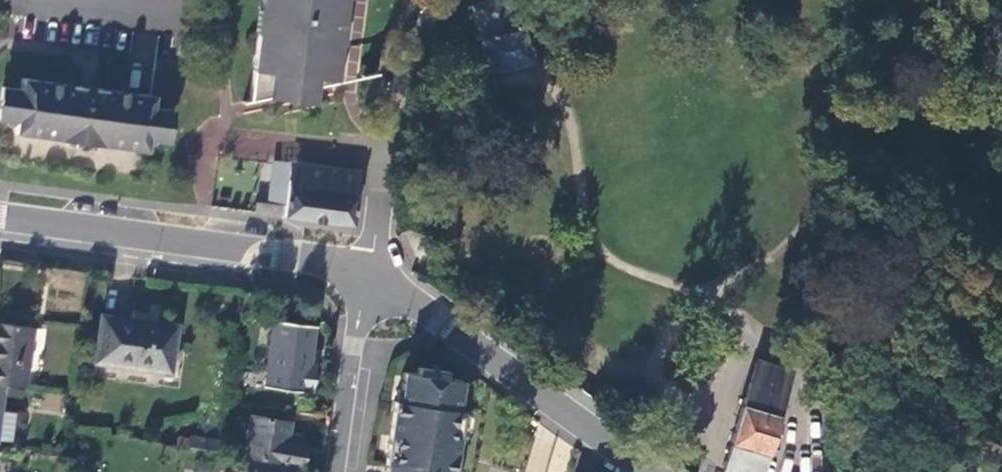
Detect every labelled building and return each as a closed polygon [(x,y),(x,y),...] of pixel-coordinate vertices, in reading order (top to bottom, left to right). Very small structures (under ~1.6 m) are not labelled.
[(252,98),(270,100),(333,84),(345,0),(263,0),(252,98)] [(519,0),(484,0),(473,4),(491,71),(535,60),(519,0)] [(119,90),(111,89),(99,87),(79,85),(65,82),(59,82),(52,80),(23,78),(22,88),(3,86),(1,97),(0,109),(0,118),(17,121),(16,133),(146,149),(146,144),(147,138),(155,139),(165,140),(167,128),(168,119),(169,108),(152,107),(153,95),(152,95),(119,90)] [(283,217),(352,227),(361,172),(290,164),(283,217)] [(277,217),(279,204),(258,200),(256,213),(277,217)] [(131,321),(101,317),(95,363),(161,373),(165,351),(172,351),(175,328),(158,324),(160,316),(133,312),(131,321)] [(303,393),(312,327),(273,322),(265,387),(303,393)] [(3,385),(23,387),(31,328),(0,324),(0,385),(3,385)] [(721,471),(761,471),(780,410),(792,366),(757,356),(721,471)] [(404,373),(401,391),(403,391),(401,401),(401,403),(395,402),(384,471),(452,471),(455,452),(456,443),(464,445),(468,413),(456,411),(461,381),(447,379),(448,373),(418,368),(417,375),(404,373)] [(317,471),(321,471),(323,451),(286,443),(288,424),(248,416),(242,458),(291,467),(317,471)] [(218,453),(219,442),(191,437),(191,440),(189,448),(218,453)] [(178,438),(177,446),(181,447),(189,448),(191,440),(178,438)] [(179,456),(188,458),(189,448),(181,447),(179,456)] [(291,467),(242,458),(239,471),(290,471),(291,467)]
